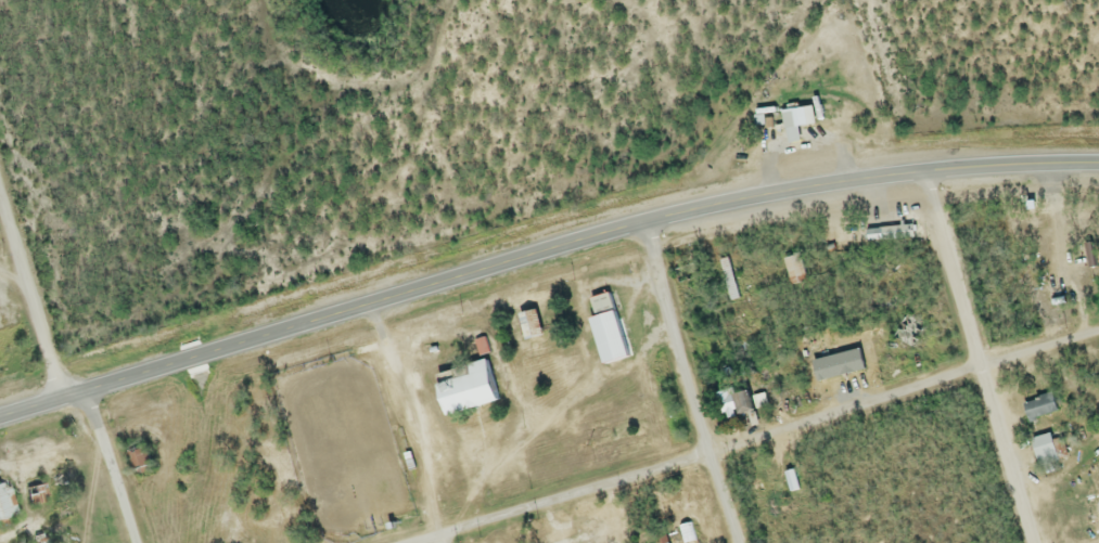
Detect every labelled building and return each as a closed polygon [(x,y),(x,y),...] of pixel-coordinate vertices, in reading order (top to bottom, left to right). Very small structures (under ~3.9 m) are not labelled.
[(782,146),(797,145),(796,128),(811,127),(810,109),(780,111),(782,146)] [(863,232),(865,246),(912,241),(910,227),(863,232)] [(716,263),(729,302),(739,299),(725,260),(716,263)] [(539,338),(534,311),(516,315),(521,341),(539,338)] [(440,418),(495,401),(482,360),(428,376),(440,418)] [(749,413),(743,389),(716,395),(722,420),(749,413)] [(1020,406),(1027,424),(1056,413),(1049,395),(1020,406)] [(1038,469),(1066,459),(1060,441),(1051,444),(1048,434),(1027,442),(1038,469)] [(19,516),(10,483),(0,485),(0,522),(19,516)] [(573,541),(595,538),(594,529),(572,533),(573,541)] [(660,533),(640,542),(664,542),(660,533)]
